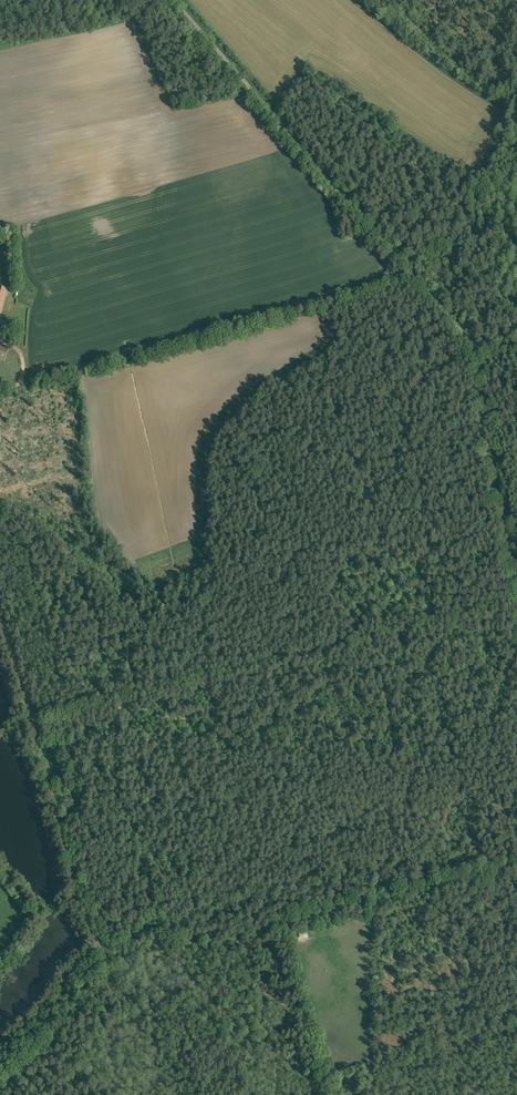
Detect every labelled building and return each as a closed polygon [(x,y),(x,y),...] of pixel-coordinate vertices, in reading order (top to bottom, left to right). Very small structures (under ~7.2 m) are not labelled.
[(23,290),(21,292),(21,294),(21,297),(23,299),(24,300),(27,301),(29,300),(31,299),(32,297),(33,295),(33,293),(31,291),(29,289),(27,289),(25,289),(23,290)] [(0,345),(0,361),(4,362),(8,348),(0,345)]
